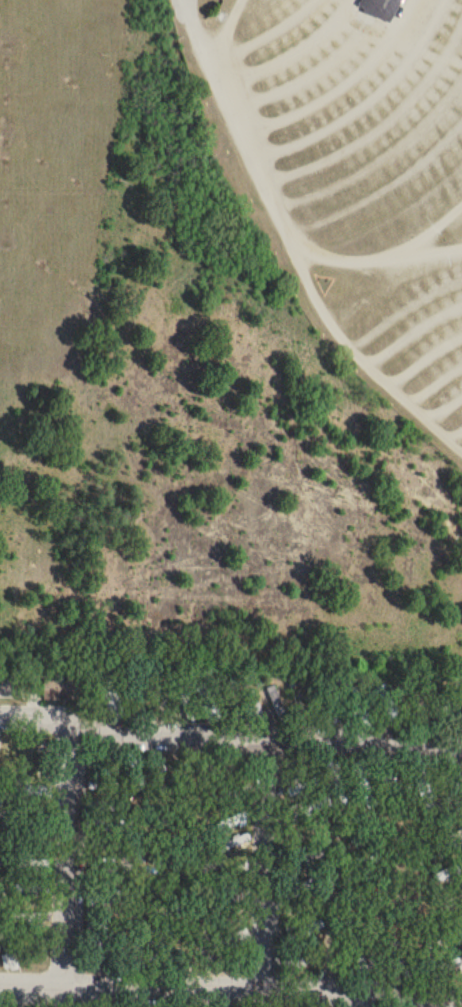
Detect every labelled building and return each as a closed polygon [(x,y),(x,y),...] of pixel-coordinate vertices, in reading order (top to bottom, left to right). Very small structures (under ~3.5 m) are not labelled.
[(391,26),(403,0),(360,0),(356,9),(391,26)] [(127,714),(108,678),(96,685),(115,720),(127,714)] [(76,680),(43,680),(43,699),(76,699),(76,680)] [(402,725),(389,682),(379,686),(385,706),(382,707),(389,729),(402,725)] [(224,716),(203,683),(196,688),(217,721),(224,716)] [(266,689),(281,722),(289,718),(274,685),(266,689)] [(372,724),(355,685),(345,690),(363,728),(372,724)] [(288,693),(301,723),(311,719),(298,688),(288,693)] [(16,762),(17,735),(9,735),(8,762),(16,762)] [(344,785),(338,761),(328,764),(338,802),(348,799),(344,785)] [(378,804),(357,761),(348,766),(369,809),(378,804)] [(377,766),(390,802),(398,798),(385,762),(377,766)] [(21,774),(54,774),(54,766),(21,766),(21,774)] [(411,774),(427,809),(440,803),(423,769),(411,774)] [(319,783),(317,777),(287,790),(290,796),(319,783)] [(232,792),(236,801),(252,794),(248,784),(232,792)] [(16,796),(51,796),(51,786),(16,786),(16,796)] [(127,802),(87,801),(87,811),(127,812),(127,802)] [(215,824),(220,833),(251,819),(247,810),(215,824)] [(34,824),(47,826),(48,820),(35,818),(34,824)] [(49,860),(19,860),(19,871),(49,871),(49,860)] [(221,860),(204,860),(204,870),(221,870),(221,860)] [(215,882),(219,888),(250,867),(246,861),(215,882)] [(438,884),(461,874),(461,863),(434,875),(438,884)] [(250,892),(246,886),(224,901),(228,907),(250,892)] [(41,925),(40,912),(27,913),(28,925),(41,925)] [(286,943),(325,929),(322,920),(283,935),(286,943)] [(286,963),(290,971),(323,955),(319,947),(286,963)] [(136,973),(144,969),(137,957),(130,961),(136,973)] [(461,971),(461,957),(429,966),(433,979),(461,971)]
